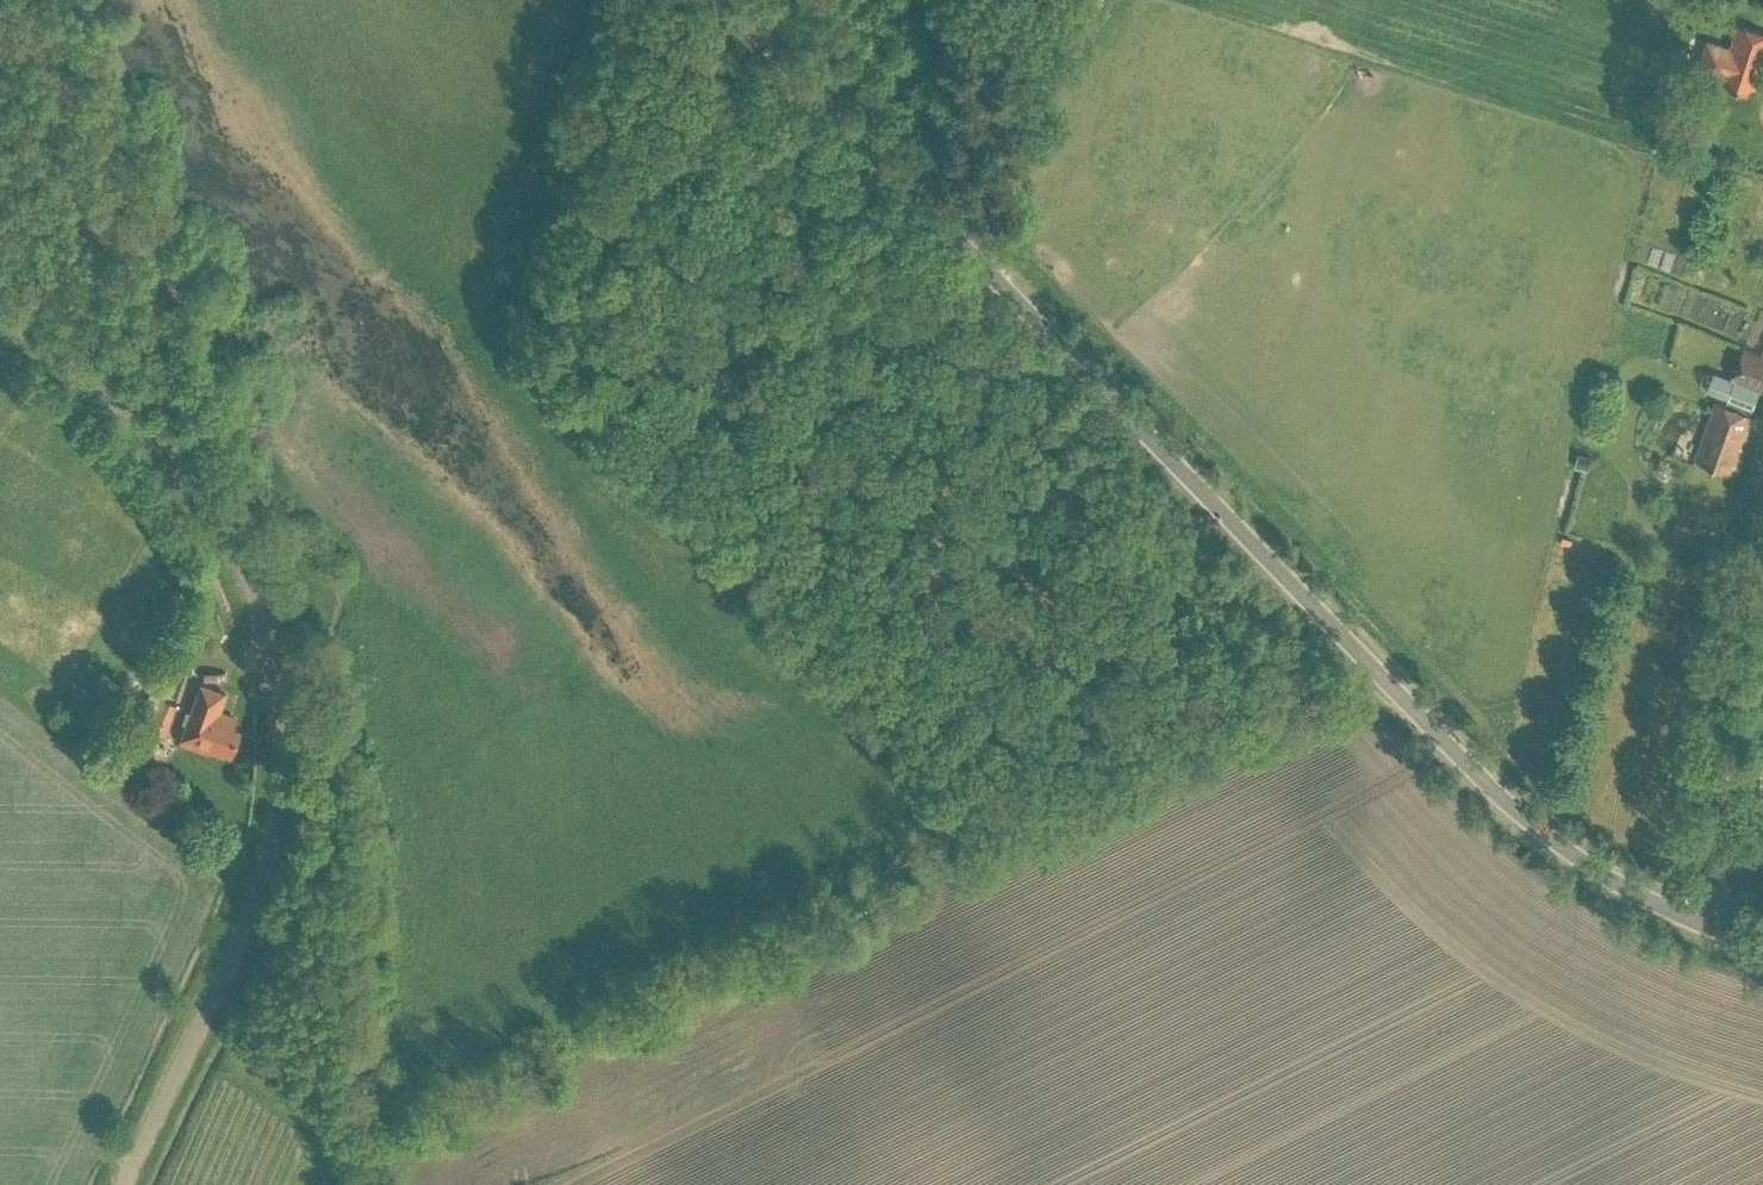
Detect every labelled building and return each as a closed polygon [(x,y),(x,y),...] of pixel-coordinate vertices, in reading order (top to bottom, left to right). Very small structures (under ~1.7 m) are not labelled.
[(1762,89),(1762,28),(1737,21),(1733,35),(1736,36),(1733,46),(1711,40),(1704,66),(1722,72),(1719,83),(1750,92),(1751,86),(1762,89)] [(1733,383),(1710,373),(1705,375),(1702,378),(1700,382),(1700,386),(1701,389),(1704,391),(1730,402),(1728,408),(1720,406),(1698,463),(1724,473),(1726,465),(1735,469),(1754,419),(1751,418),(1761,393),(1762,394),(1762,359),(1744,351),(1733,383)] [(225,695),(198,685),(178,743),(209,754),(211,749),(229,755),(237,731),(232,729),(235,718),(219,713),(225,695)] [(176,705),(149,693),(142,709),(156,716),(150,728),(163,734),(176,705)]
